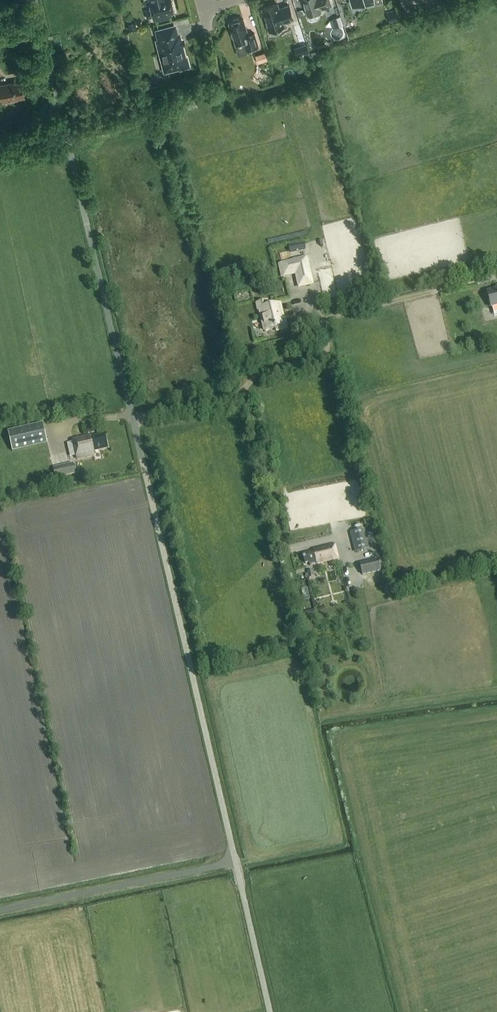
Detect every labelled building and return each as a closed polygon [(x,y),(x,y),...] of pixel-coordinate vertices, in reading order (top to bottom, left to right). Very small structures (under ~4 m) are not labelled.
[(151,9),(146,11),(148,18),(153,17),(175,12),(172,0),(151,0),(151,1),(149,1),(151,9)] [(321,11),(321,9),(332,6),(330,0),(303,0),(308,15),(310,19),(312,20),(316,19),(317,17),(316,13),(321,11)] [(269,31),(270,31),(272,35),(280,33),(278,28),(285,26),(284,22),(294,19),(289,5),(279,8),(278,3),(262,8),(263,11),(262,13),(263,16),(265,17),(269,31)] [(386,11),(390,22),(398,19),(395,9),(386,11)] [(332,18),(335,27),(343,25),(340,16),(332,18)] [(239,20),(239,19),(238,18),(234,19),(233,20),(233,22),(229,23),(232,31),(231,32),(232,36),(233,36),(236,44),(235,44),(239,55),(248,52),(247,50),(259,46),(255,33),(248,35),(243,18),(239,20)] [(130,30),(137,28),(135,21),(128,23),(130,30)] [(158,41),(166,70),(179,67),(182,69),(188,67),(189,65),(188,59),(185,57),(179,35),(177,36),(175,27),(157,31),(160,41),(158,41)] [(307,44),(300,46),(302,54),(309,52),(307,44)] [(265,52),(259,54),(262,62),(268,60),(265,52)] [(1,94),(3,102),(18,99),(17,98),(25,96),(22,81),(9,84),(9,83),(0,85),(0,94),(1,94)] [(298,289),(314,285),(307,256),(277,263),(281,278),(295,275),(298,289)] [(496,287),(496,290),(488,292),(491,308),(492,307),(494,315),(496,314),(496,287)] [(279,305),(269,307),(267,301),(255,304),(257,310),(260,309),(265,331),(275,328),(276,332),(288,330),(285,319),(283,319),(279,305)] [(43,423),(8,431),(12,451),(47,444),(43,423)] [(94,451),(107,448),(104,435),(95,437),(94,435),(73,439),(77,459),(95,455),(94,451)] [(76,474),(73,463),(53,468),(56,478),(76,474)] [(350,532),(355,552),(369,549),(365,529),(350,532)] [(316,564),(338,559),(335,544),(313,550),(313,552),(303,555),(305,564),(309,563),(310,565),(316,564)] [(378,559),(360,564),(363,575),(380,571),(378,559)]
